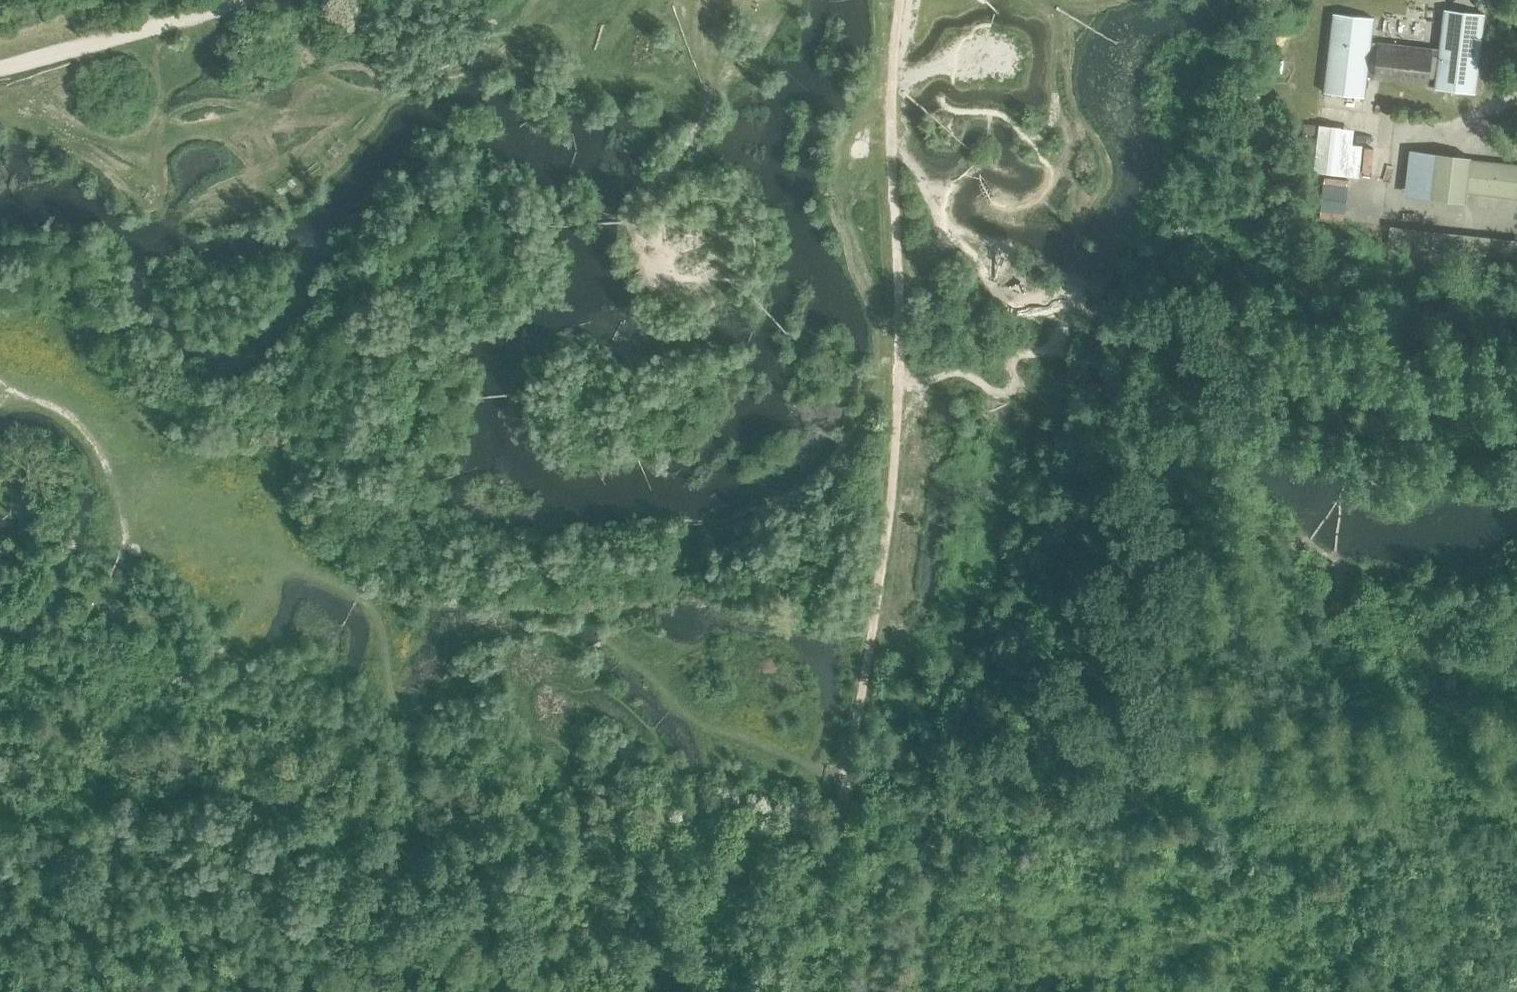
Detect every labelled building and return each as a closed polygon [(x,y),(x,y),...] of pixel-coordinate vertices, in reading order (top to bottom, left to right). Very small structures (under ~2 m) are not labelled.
[(1378,42),(1376,62),(1368,61),(1373,18),(1333,13),(1323,93),(1363,97),(1367,70),(1374,71),(1374,74),(1428,80),(1428,76),(1436,77),(1434,88),(1474,93),(1484,14),(1444,9),(1439,49),(1378,42)] [(1358,177),(1361,145),(1318,140),(1314,171),(1358,177)] [(1470,161),(1470,157),(1469,157),(1469,158),(1435,154),(1436,153),(1434,153),(1429,199),(1430,199),(1430,198),(1464,202),(1463,203),(1465,203),(1466,191),(1516,197),(1516,166),(1470,161)]
